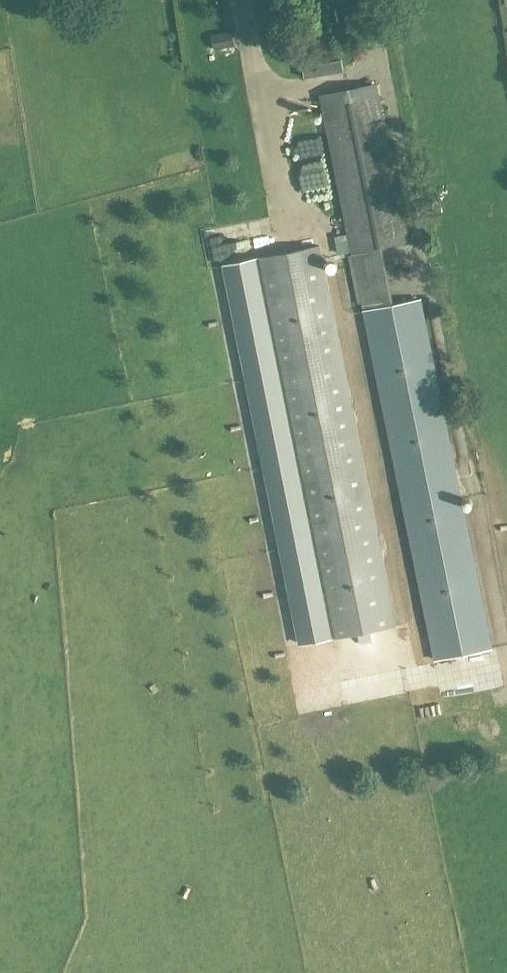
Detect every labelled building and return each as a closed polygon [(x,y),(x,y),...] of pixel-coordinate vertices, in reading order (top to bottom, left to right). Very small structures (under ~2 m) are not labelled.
[(234,34),(213,34),(213,52),(234,53),(234,34)] [(491,649),(420,299),(392,305),(380,248),(409,242),(376,85),(321,96),(365,311),(436,660),(491,649)] [(328,178),(299,183),(302,204),(332,199),(328,178)] [(302,644),(396,625),(321,247),(226,265),(302,644)]
